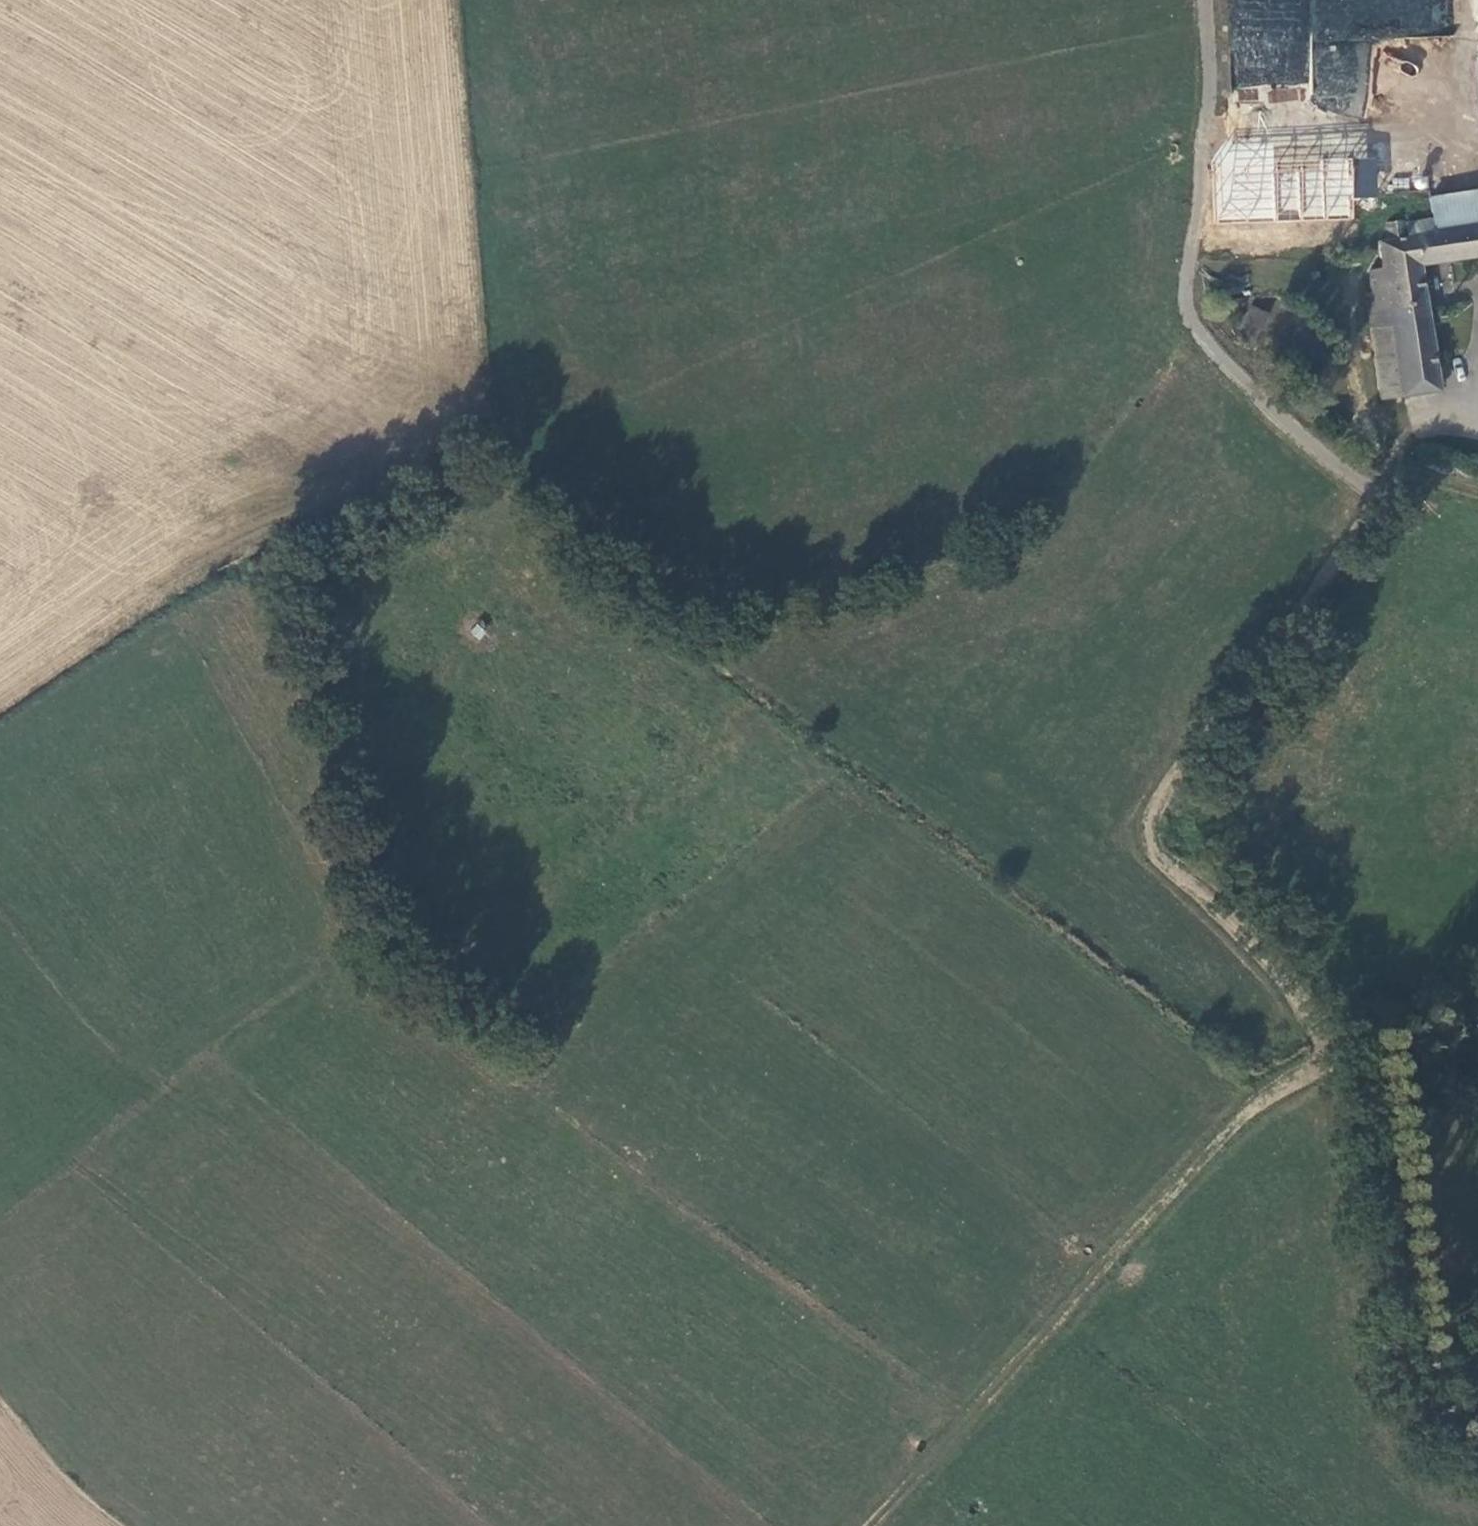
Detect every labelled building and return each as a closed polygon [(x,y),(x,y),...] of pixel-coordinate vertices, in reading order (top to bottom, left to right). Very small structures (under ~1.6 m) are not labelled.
[(1310,0),(1229,0),(1229,104),(1310,104),(1310,0)] [(1355,157),(1351,195),(1375,197),(1379,160),(1355,157)] [(1277,177),(1236,178),(1236,205),(1278,204),(1277,177)] [(1423,187),(1426,212),(1428,222),(1477,216),(1477,180),(1423,187)] [(1428,222),(1426,212),(1382,217),(1384,235),(1377,237),(1379,266),(1368,267),(1373,323),(1386,322),(1395,393),(1433,388),(1419,261),(1477,254),(1477,216),(1428,222)] [(1250,306),(1238,331),(1257,340),(1269,314),(1250,306)] [(1365,324),(1375,392),(1377,395),(1395,393),(1386,322),(1373,323),(1365,324)]
